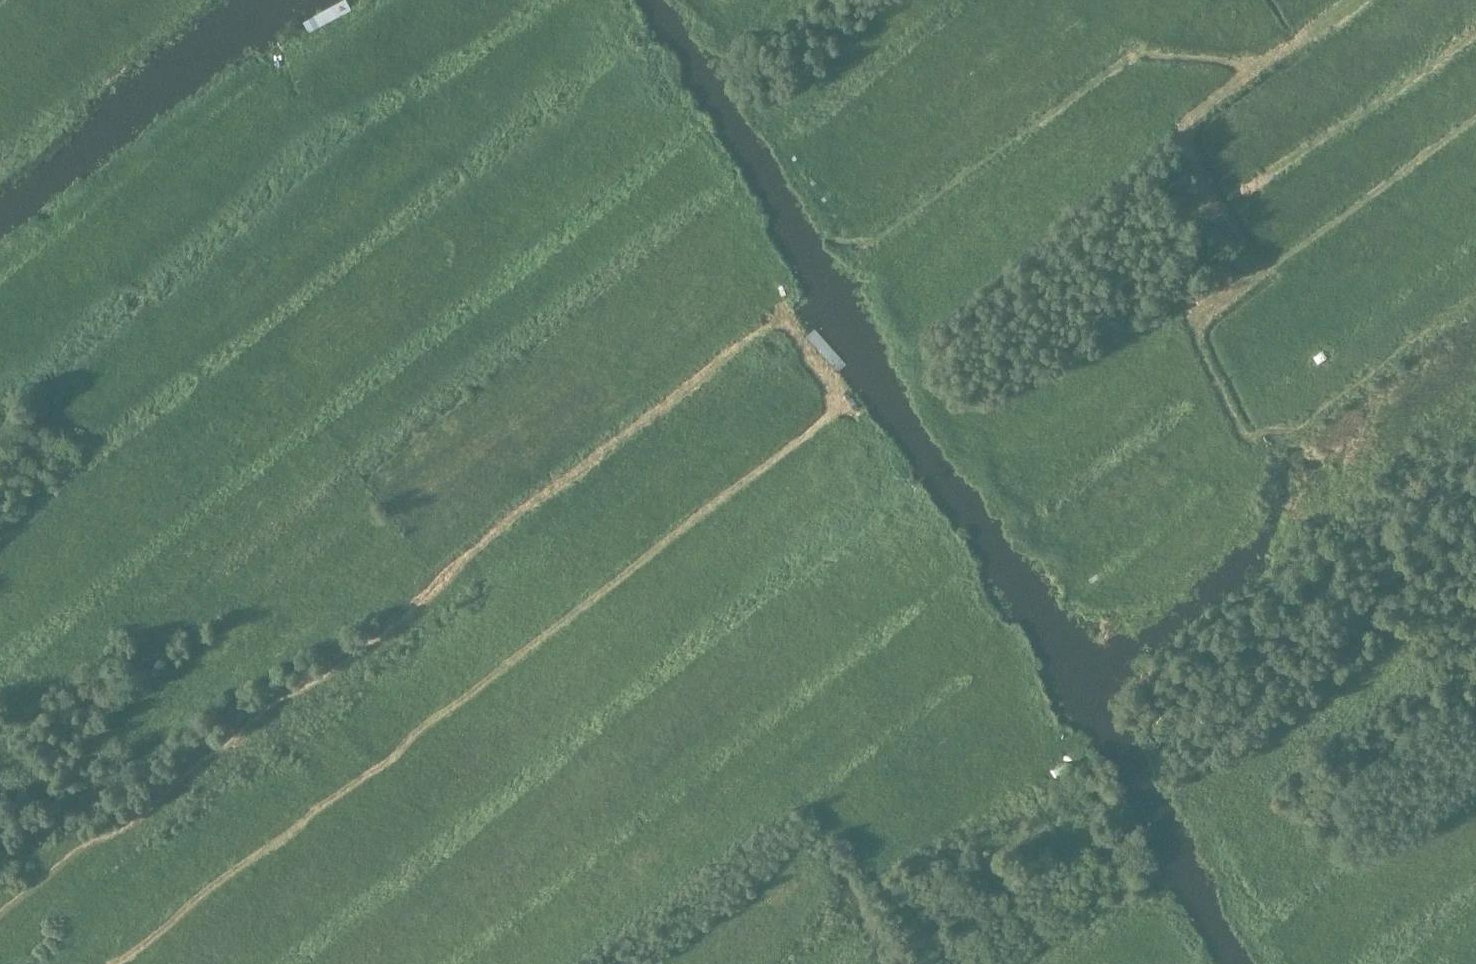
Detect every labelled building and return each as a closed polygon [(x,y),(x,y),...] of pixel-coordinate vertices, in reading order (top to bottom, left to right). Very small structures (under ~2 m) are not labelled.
[(1314,366),(1326,359),(1319,349),(1308,356),(1314,366)]
